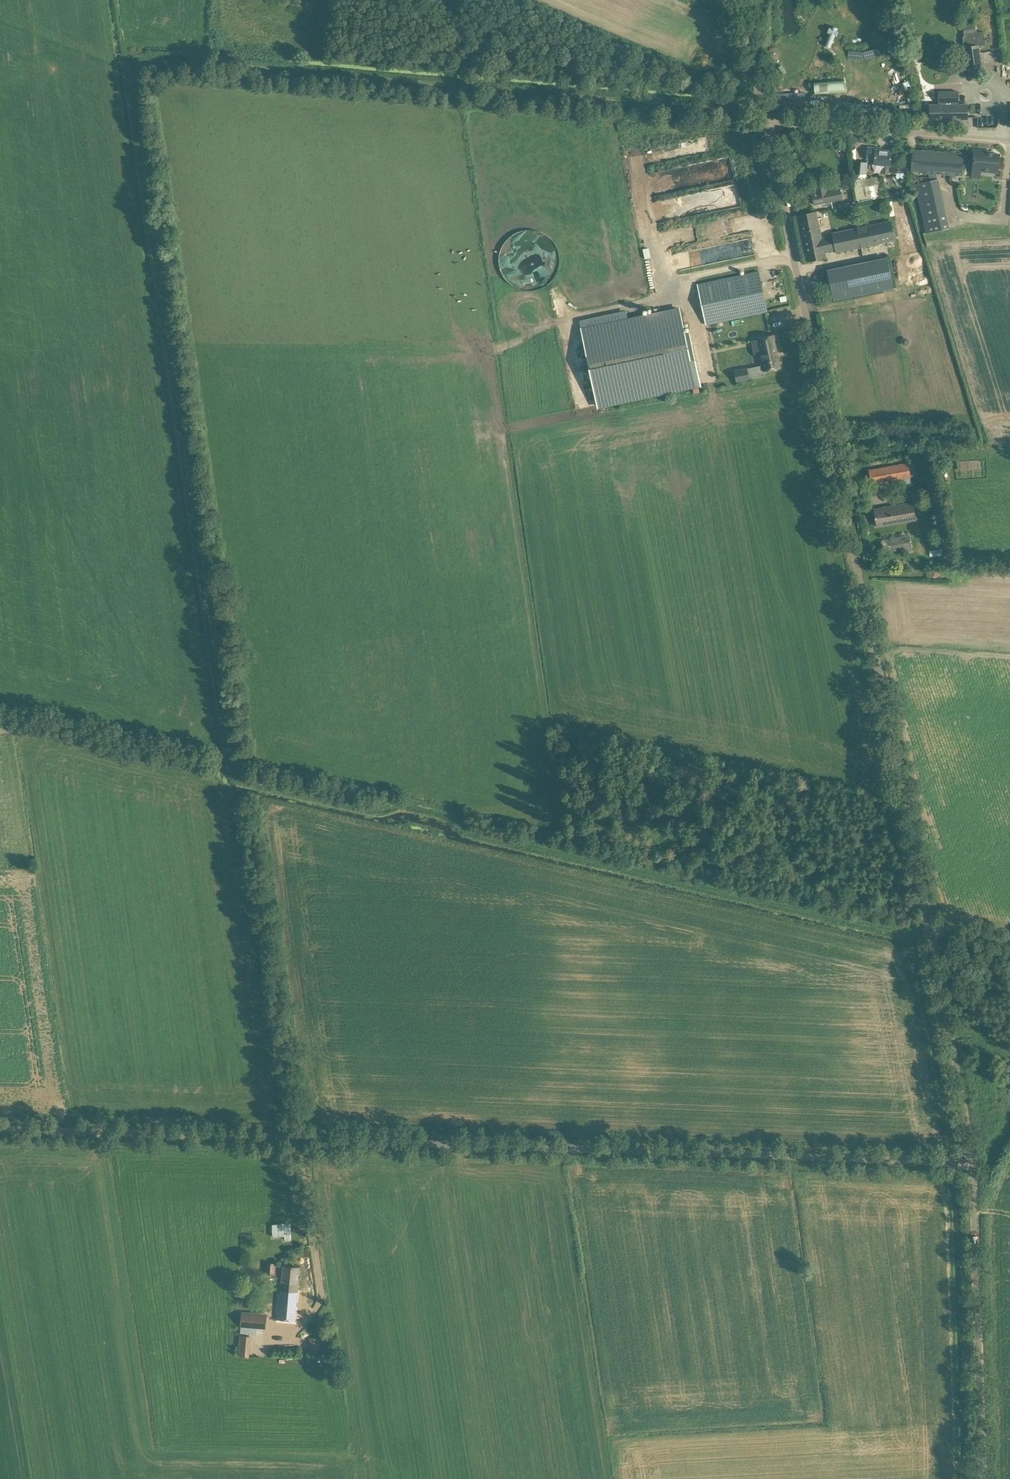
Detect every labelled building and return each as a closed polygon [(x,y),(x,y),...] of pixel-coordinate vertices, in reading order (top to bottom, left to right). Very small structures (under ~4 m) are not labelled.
[(976,33),(975,23),(963,25),(964,35),(976,33)] [(981,66),(978,45),(964,47),(967,68),(981,66)] [(834,66),(822,67),(823,80),(835,79),(834,66)] [(805,81),(818,79),(817,70),(804,72),(805,81)] [(842,81),(814,82),(815,93),(842,92),(842,81)] [(968,119),(968,104),(958,104),(958,102),(958,92),(938,92),(939,102),(939,104),(929,105),(929,119),(968,119)] [(805,93),(776,95),(777,111),(806,109),(805,93)] [(881,172),(898,174),(898,165),(890,165),(892,151),(876,150),(874,164),(882,164),(881,172)] [(963,176),(964,164),(964,154),(912,150),(912,160),(911,171),(963,176)] [(999,166),(999,164),(1000,154),(988,153),(988,152),(974,150),(973,171),(998,173),(999,166)] [(855,160),(853,173),(867,175),(868,162),(855,160)] [(878,177),(866,177),(867,191),(879,191),(878,177)] [(949,228),(939,179),(916,184),(926,233),(949,228)] [(814,204),(842,199),(840,189),(812,194),(814,204)] [(658,222),(684,217),(683,211),(677,213),(675,201),(681,200),(679,191),(652,197),(658,222)] [(830,225),(820,227),(817,211),(798,215),(808,261),(825,257),(824,251),(834,249),(835,253),(895,239),(891,219),(831,232),(830,225)] [(833,299),(894,287),(888,257),(827,270),(833,299)] [(759,271),(697,284),(706,324),(767,311),(759,271)] [(685,334),(680,309),(581,330),(597,406),(701,384),(690,333),(685,334)] [(893,312),(897,324),(905,322),(902,310),(893,312)] [(764,371),(781,367),(774,335),(757,338),(764,371)] [(939,335),(930,336),(933,351),(942,350),(939,335)] [(750,379),(747,368),(747,367),(734,370),(736,382),(750,379)] [(882,389),(874,391),(877,403),(885,401),(882,389)] [(914,486),(912,476),(916,476),(914,462),(893,466),(870,470),(872,483),(873,483),(875,493),(888,491),(887,481),(903,478),(904,487),(914,486)] [(932,511),(929,500),(923,501),(926,512),(932,511)] [(917,519),(915,511),(914,503),(874,509),(877,526),(917,519)] [(913,552),(912,546),(909,534),(881,541),(884,553),(904,548),(905,553),(913,552)] [(290,1223),(272,1224),(273,1237),(285,1236),(285,1240),(291,1239),(290,1223)] [(266,1274),(275,1275),(277,1263),(267,1262),(266,1274)] [(280,1319),(285,1320),(295,1320),(300,1267),(284,1266),(280,1319)] [(241,1332),(263,1335),(264,1329),(266,1329),(268,1313),(243,1311),(241,1332)] [(250,1357),(252,1336),(241,1335),(239,1356),(250,1357)] [(310,1352),(322,1352),(322,1338),(310,1338),(310,1352)]
